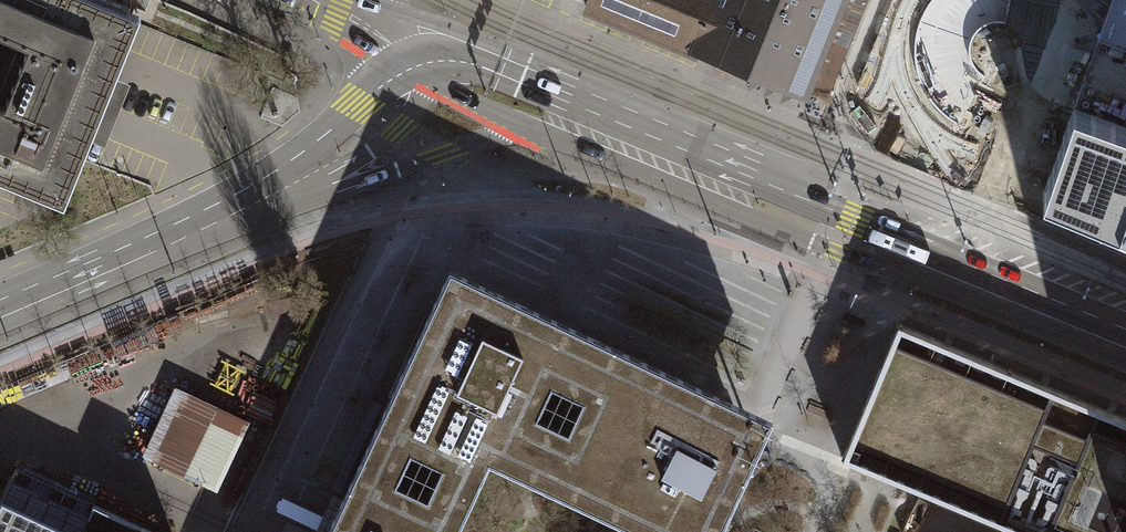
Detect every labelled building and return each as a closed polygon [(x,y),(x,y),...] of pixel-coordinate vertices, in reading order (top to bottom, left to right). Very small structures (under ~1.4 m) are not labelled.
[(101,0),(0,0),(0,177),(63,203),(99,115),(140,16),(101,0)] [(586,5),(694,49),(714,0),(588,0),(586,5)] [(694,49),(802,93),(803,90),(826,99),(857,24),(834,15),(840,0),(714,0),(694,49)] [(857,24),(867,0),(840,0),(834,15),(857,24)] [(1110,3),(1097,39),(1083,79),(1078,93),(1071,111),(1069,119),(1036,211),(1125,243),(1125,0),(1111,0),(1110,3)] [(489,456),(652,531),(717,531),(771,417),(526,303),(450,267),(326,531),(453,531),(489,456)] [(898,324),(843,457),(1023,531),(1125,531),(1125,419),(898,324)] [(250,421),(185,391),(152,461),(216,492),(250,421)] [(141,526),(141,525),(16,467),(0,501),(0,531),(153,531),(141,526)]
